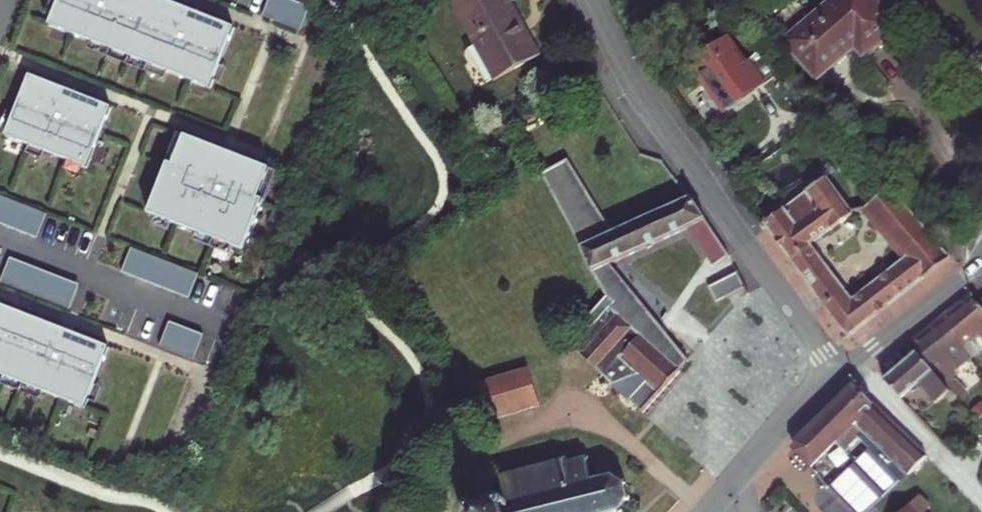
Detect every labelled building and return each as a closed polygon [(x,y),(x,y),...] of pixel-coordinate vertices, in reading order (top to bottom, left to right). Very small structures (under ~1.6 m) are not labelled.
[(52,19),(58,3),(51,0),(45,16),(52,19)] [(160,0),(59,0),(58,3),(52,19),(49,26),(92,43),(168,73),(211,90),(214,82),(220,67),(234,29),(160,0)] [(263,17),(301,32),(310,8),(291,0),(269,0),(263,17)] [(492,5),(490,0),(461,0),(457,2),(502,79),(544,54),(525,20),(515,2),(519,0),(500,0),(492,5)] [(890,24),(869,0),(827,0),(781,38),(811,73),(835,54),(849,43),(857,53),(890,24)] [(757,75),(718,28),(680,57),(712,99),(727,87),(732,94),(757,75)] [(168,73),(92,43),(89,51),(165,81),(168,73)] [(227,70),(220,67),(214,82),(221,85),(227,70)] [(111,109),(29,77),(14,115),(8,131),(6,137),(29,147),(45,153),(67,162),(83,168),(88,170),(111,109)] [(727,87),(712,99),(717,105),(732,94),(727,87)] [(8,131),(14,115),(7,113),(1,128),(8,131)] [(174,167),(185,137),(178,135),(167,164),(169,165),(174,167)] [(169,165),(149,215),(156,218),(172,224),(197,234),(233,248),(244,252),(265,202),(259,200),(271,171),(185,137),(174,167),(169,165)] [(42,160),(45,153),(29,147),(27,154),(42,160)] [(807,286),(828,269),(807,241),(856,202),(897,253),(848,295),(838,282),(817,299),(842,335),(904,283),(942,252),(931,239),(855,149),(760,219),(770,234),(807,286)] [(606,385),(613,382),(633,407),(642,413),(686,361),(671,342),(607,261),(686,226),(714,265),(730,256),(689,196),(610,231),(567,160),(540,174),(604,296),(585,317),(591,324),(566,350),(606,385)] [(83,168),(67,162),(64,169),(80,175),(83,168)] [(278,173),(271,171),(259,200),(265,202),(266,203),(278,173)] [(48,215),(39,212),(0,196),(0,224),(29,236),(38,240),(48,215)] [(156,218),(153,226),(169,232),(172,224),(156,218)] [(197,234),(194,242),(230,255),(233,248),(197,234)] [(132,248),(122,273),(190,300),(199,275),(132,248)] [(10,258),(1,283),(70,310),(80,285),(10,258)] [(817,299),(838,282),(828,269),(807,286),(817,299)] [(746,289),(739,272),(707,286),(716,302),(746,289)] [(969,296),(952,312),(940,322),(963,350),(981,335),(981,310),(977,304),(969,296)] [(0,306),(0,376),(42,392),(85,409),(89,400),(95,385),(109,348),(0,306)] [(204,335),(170,322),(160,347),(195,360),(204,335)] [(963,350),(940,322),(925,334),(909,348),(916,355),(932,373),(963,350)] [(932,373),(916,355),(899,371),(887,382),(903,402),(920,388),(947,417),(961,405),(954,397),(932,373)] [(477,381),(488,420),(536,406),(525,368),(477,381)] [(0,376),(0,384),(40,400),(42,392),(0,376)] [(95,385),(89,400),(96,403),(102,388),(95,385)] [(821,422),(791,451),(811,471),(837,446),(845,455),(866,435),(909,479),(929,461),(857,388),(846,397),(821,422)] [(902,486),(868,451),(828,491),(849,511),(876,511),(902,486)] [(533,467),(532,462),(526,464),(527,468),(496,476),(492,474),(489,478),(495,483),(499,498),(494,499),(494,502),(472,507),(471,503),(462,504),(464,510),(460,511),(621,511),(622,511),(619,508),(625,502),(628,503),(629,500),(627,499),(624,487),(626,485),(625,481),(620,482),(611,478),(612,473),(606,472),(605,478),(592,481),(586,459),(589,455),(584,453),(583,457),(567,460),(566,456),(561,457),(562,459),(533,467)] [(921,500),(909,511),(932,511),(921,500)]
